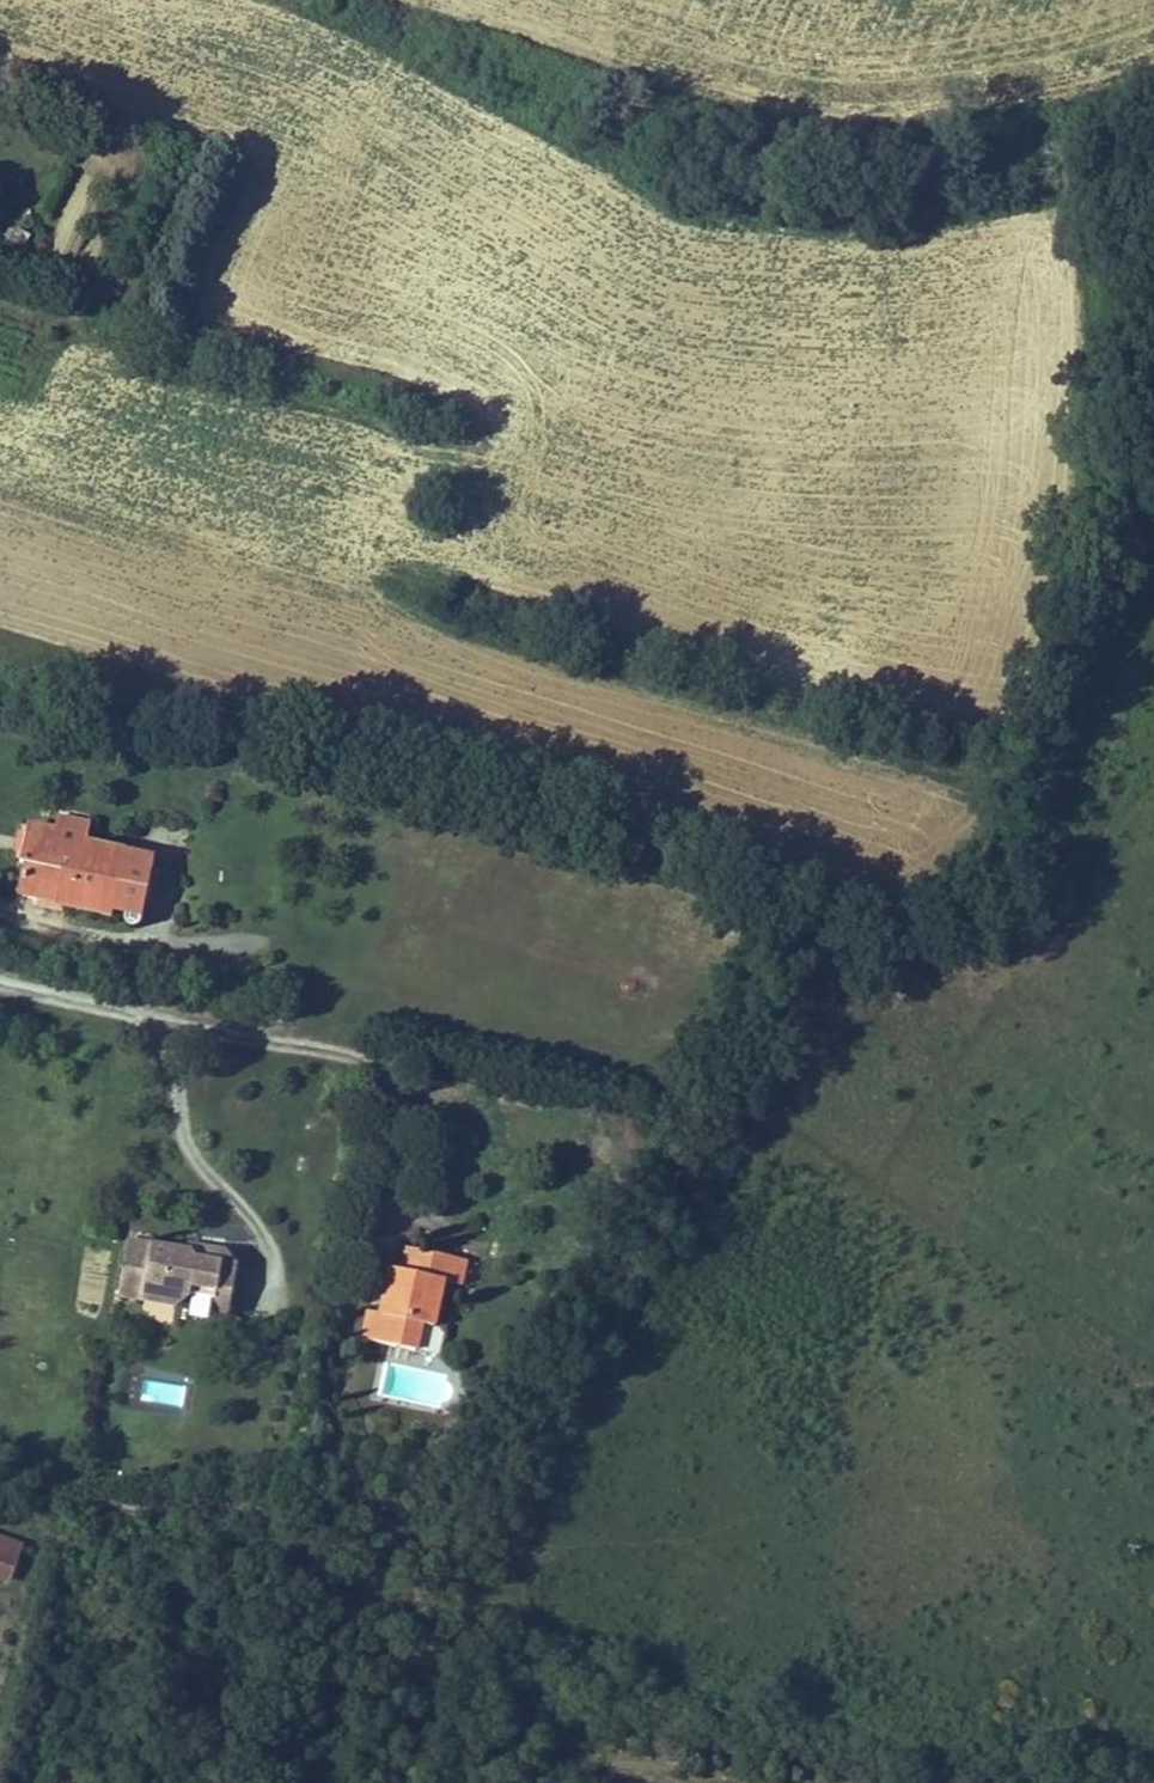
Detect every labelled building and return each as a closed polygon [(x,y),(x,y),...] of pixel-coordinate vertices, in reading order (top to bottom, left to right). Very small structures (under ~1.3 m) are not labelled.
[(92,826),(61,819),(57,833),(53,851),(86,858),(88,846),(92,826)] [(57,833),(29,827),(21,864),(25,865),(19,893),(57,902),(57,904),(114,916),(127,854),(88,846),(86,858),(53,851),(57,833)] [(175,1251),(130,1242),(120,1296),(145,1301),(147,1288),(168,1292),(165,1304),(177,1307),(191,1297),(192,1288),(218,1293),(216,1302),(225,1316),(229,1317),(235,1287),(220,1284),(224,1268),(197,1263),(192,1254),(187,1253),(175,1251)] [(220,1284),(235,1287),(238,1271),(226,1256),(189,1247),(187,1253),(192,1254),(197,1263),(224,1268),(220,1284)] [(462,1260),(409,1249),(404,1272),(392,1270),(383,1315),(371,1312),(365,1340),(418,1351),(423,1325),(435,1327),(445,1282),(457,1285),(462,1260)] [(462,1260),(457,1285),(462,1286),(468,1262),(462,1260)] [(147,1288),(145,1301),(165,1304),(168,1292),(147,1288)] [(192,1288),(191,1297),(216,1302),(218,1293),(192,1288)] [(12,1584),(27,1541),(0,1532),(0,1580),(12,1584)]
